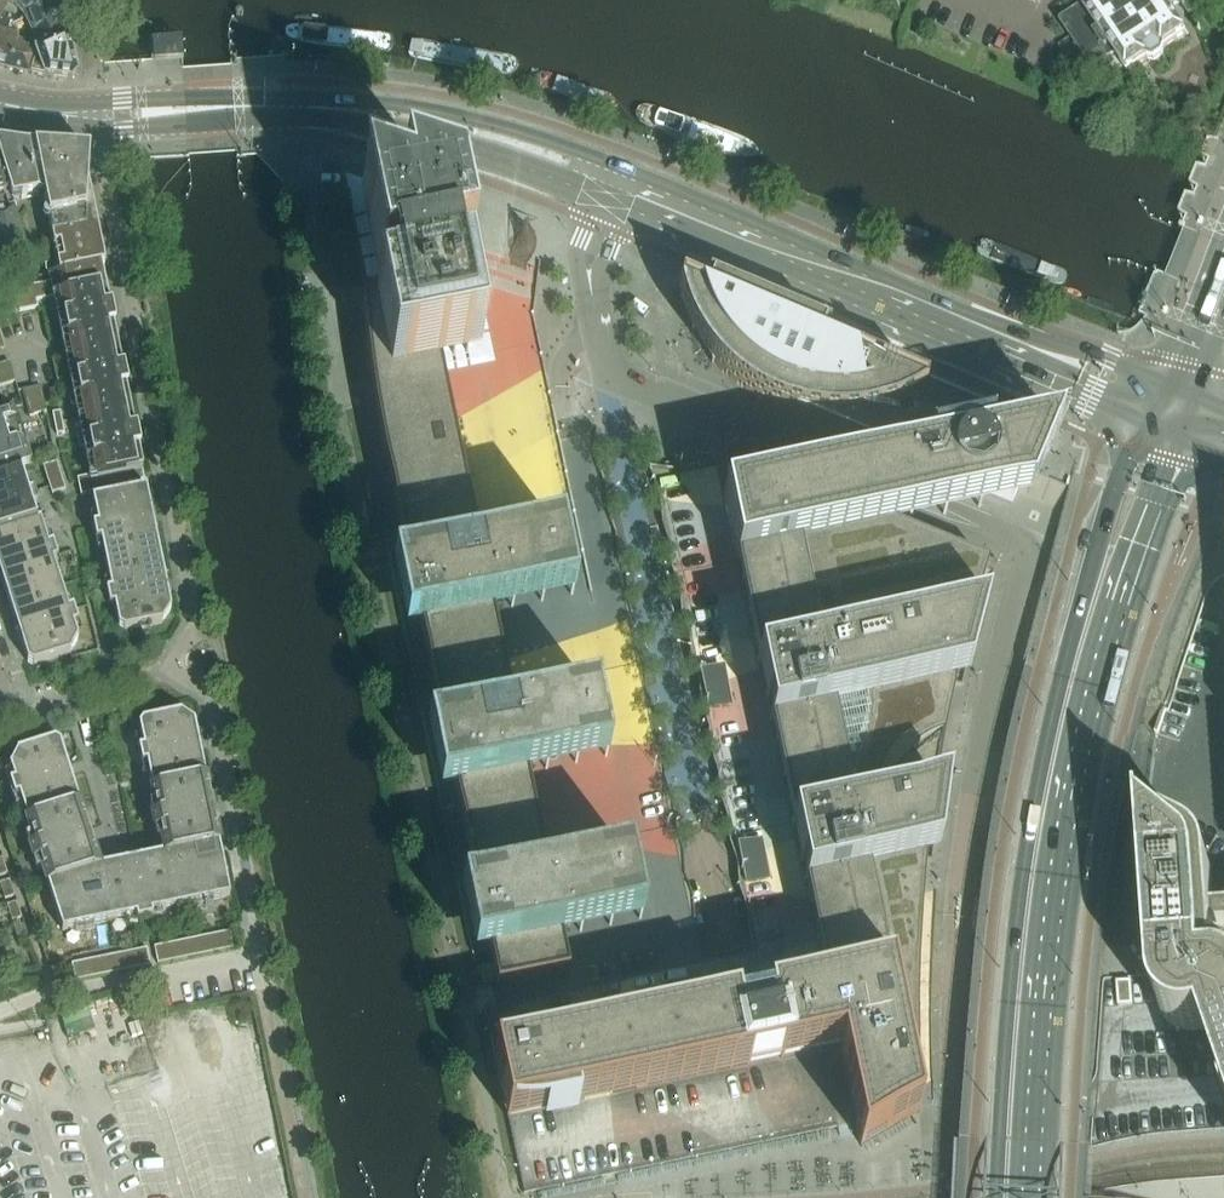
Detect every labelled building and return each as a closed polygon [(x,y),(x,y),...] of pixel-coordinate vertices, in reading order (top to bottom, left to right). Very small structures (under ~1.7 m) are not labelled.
[(2,1),(13,7),(20,16),(41,0),(0,0),(0,4),(2,1)] [(46,0),(41,0),(20,16),(24,20),(34,42),(39,43),(45,44),(64,35),(47,1),(46,0)] [(1062,22),(1062,24),(1071,37),(1059,46),(1072,65),(1168,0),(1107,0),(1102,0),(1086,11),(1080,10),(1062,22)] [(1073,66),(1075,70),(1085,63),(1097,79),(1115,67),(1111,60),(1116,57),(1127,74),(1146,61),(1152,62),(1162,56),(1163,49),(1186,34),(1170,11),(1175,5),(1176,4),(1178,3),(1181,1),(1183,1),(1185,0),(1168,0),(1072,65),(1073,66)] [(7,15),(9,9),(0,5),(0,14),(7,15)] [(9,71),(15,44),(18,34),(9,32),(12,22),(4,20),(7,15),(0,14),(0,68),(9,71)] [(283,22),(281,41),(390,54),(393,35),(283,22)] [(45,44),(39,43),(34,42),(37,50),(35,59),(32,75),(45,78),(71,80),(76,75),(71,54),(66,39),(64,35),(45,44)] [(410,36),(406,57),(514,79),(518,59),(410,36)] [(152,44),(154,65),(183,63),(181,42),(152,44)] [(33,49),(15,44),(9,71),(32,75),(35,59),(37,50),(33,52),(33,49)] [(539,70),(533,87),(615,115),(621,98),(539,70)] [(669,108),(660,132),(787,181),(796,157),(669,108)] [(12,201),(43,195),(87,179),(83,155),(68,158),(68,152),(40,150),(29,152),(28,148),(0,144),(0,160),(12,201)] [(23,277),(33,274),(15,211),(12,201),(0,160),(0,201),(3,210),(0,211),(0,266),(19,261),(23,277)] [(93,204),(87,179),(43,195),(12,201),(15,211),(45,206),(48,219),(93,204)] [(490,952),(493,965),(497,986),(569,971),(562,937),(643,920),(629,856),(549,873),(528,775),(609,758),(595,694),(514,711),(508,679),(494,613),(575,596),(561,532),(480,549),(441,364),(480,356),(465,283),(454,285),(451,268),(469,264),(456,203),(400,185),(404,207),(360,193),(379,283),(389,281),(393,297),(363,304),(364,317),(366,330),(368,354),(371,378),(374,394),(375,405),(380,431),(387,465),(408,564),(392,567),(406,631),(422,628),(436,694),(442,726),(427,729),(440,794),(456,790),(477,888),(461,892),(474,956),(490,952)] [(98,229),(93,204),(48,219),(53,244),(98,229)] [(45,265),(47,274),(59,271),(58,269),(103,254),(98,229),(53,244),(57,263),(45,265)] [(988,240),(984,257),(995,262),(1078,281),(1082,262),(988,240)] [(69,344),(71,352),(117,342),(116,335),(102,266),(105,265),(103,254),(58,269),(59,271),(47,274),(48,282),(35,285),(34,280),(4,286),(9,314),(39,308),(37,300),(60,295),(69,344)] [(1017,427),(878,369),(680,287),(679,289),(678,289),(679,293),(681,302),(684,311),(688,320),(692,329),(696,338),(701,346),(706,354),(711,360),(712,363),(714,363),(722,372),(729,379),(737,385),(744,391),(753,396),(761,401),(770,405),(888,454),(929,445),(989,433),(1017,427)] [(71,352),(85,420),(131,410),(117,342),(71,352)] [(46,413),(41,388),(26,391),(31,416),(46,413)] [(19,465),(30,462),(12,407),(0,411),(0,471),(19,465)] [(145,478),(131,410),(85,420),(95,472),(78,476),(80,492),(145,478)] [(60,412),(53,414),(57,436),(64,434),(60,412)] [(973,614),(981,589),(987,567),(893,528),(945,517),(1008,504),(1012,505),(1013,502),(1029,499),(1059,426),(990,441),(989,433),(929,445),(931,454),(843,472),(787,484),(786,484),(792,470),(774,463),(769,477),(733,462),(740,494),(723,498),(757,660),(771,723),(826,984),(827,987),(918,968),(920,924),(922,894),(923,887),(925,859),(938,857),(946,789),(934,792),(937,775),(942,744),(948,715),(955,684),(968,681),(985,611),(973,614)] [(66,491),(58,463),(44,468),(52,496),(66,491)] [(28,492),(19,465),(0,471),(0,501),(28,492)] [(97,523),(92,524),(96,540),(101,539),(106,563),(160,553),(147,486),(92,497),(97,523)] [(37,521),(28,492),(0,501),(0,533),(37,521)] [(57,554),(53,542),(48,544),(41,520),(37,521),(0,533),(0,575),(8,601),(61,584),(53,559),(58,558),(57,554)] [(160,553),(106,563),(111,588),(106,589),(109,605),(114,604),(118,626),(124,629),(163,621),(172,608),(160,553)] [(33,663),(71,652),(78,637),(74,623),(78,622),(73,606),(69,607),(61,584),(8,601),(27,661),(33,663)] [(146,764),(151,788),(205,777),(194,722),(180,714),(142,721),(139,727),(143,748),(138,749),(142,765),(146,764)] [(54,741),(17,752),(9,767),(14,781),(9,783),(14,798),(18,797),(26,820),(79,803),(60,744),(54,741)] [(160,830),(160,832),(165,854),(177,852),(219,843),(205,777),(151,788),(157,814),(152,815),(155,831),(160,830)] [(39,861),(47,885),(99,868),(79,803),(26,820),(34,845),(29,847),(34,862),(39,861)] [(1192,845),(1150,825),(1149,825),(1148,824),(1148,823),(1147,821),(1147,820),(1147,818),(1144,819),(1150,907),(1153,943),(1154,960),(1157,1003),(1158,1007),(1159,1011),(1160,1012),(1161,1014),(1163,1017),(1165,1020),(1167,1023),(1170,1025),(1173,1028),(1176,1030),(1179,1031),(1183,1033),(1186,1034),(1190,1034),(1194,1034),(1197,1034),(1201,1033),(1205,1033),(1223,1088),(1223,969),(1219,969),(1219,964),(1218,957),(1217,938),(1223,937),(1223,917),(1215,918),(1214,903),(1212,875),(1212,872),(1211,868),(1210,865),(1208,862),(1207,859),(1205,856),(1203,854),(1200,851),(1198,849),(1195,847),(1192,845)] [(219,843),(177,852),(188,906),(230,897),(219,843)] [(177,852),(165,854),(135,860),(146,914),(188,906),(177,852)] [(3,859),(0,860),(0,878),(9,875),(3,859)] [(62,932),(146,914),(135,860),(99,868),(47,885),(62,932)] [(16,897),(10,881),(0,884),(6,901),(16,897)] [(23,920),(17,903),(7,907),(13,923),(23,920)] [(30,942),(24,925),(14,929),(20,945),(30,942)] [(154,947),(157,965),(233,949),(229,932),(154,947)] [(75,982),(150,966),(147,949),(71,964),(75,982)] [(507,1118),(542,1111),(839,1048),(860,1146),(919,1111),(918,1074),(917,1039),(917,1026),(917,1000),(917,990),(918,968),(827,987),(826,984),(494,1055),(507,1118)] [(86,1043),(94,1069),(142,1054),(141,1051),(150,1048),(135,998),(75,1016),(83,1043),(86,1043)] [(154,1019),(157,1038),(188,1032),(184,1013),(154,1019)]
